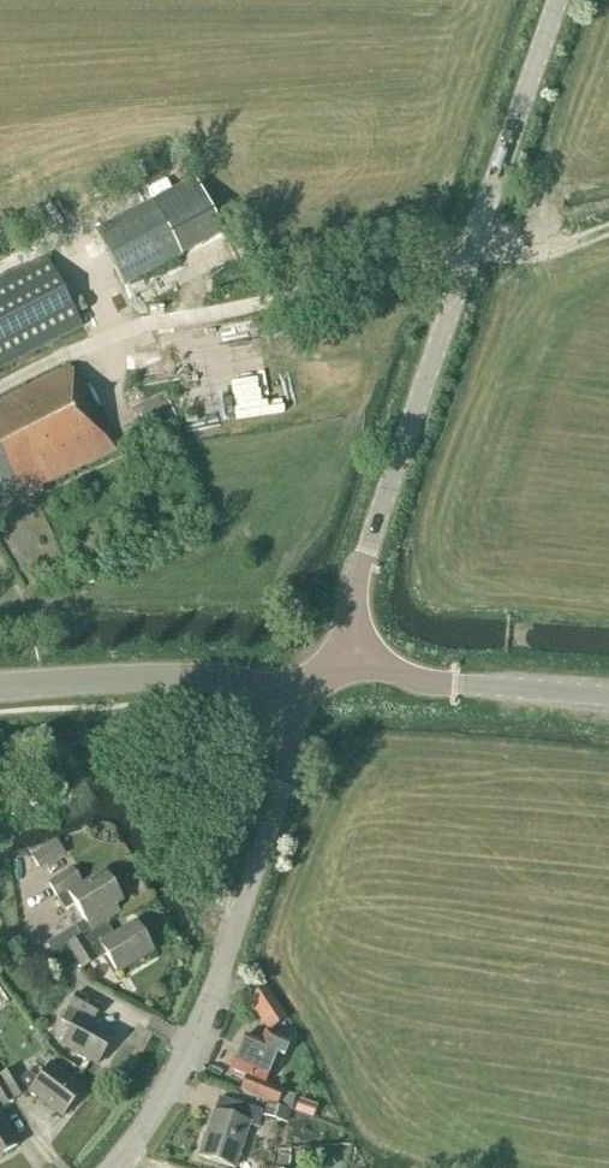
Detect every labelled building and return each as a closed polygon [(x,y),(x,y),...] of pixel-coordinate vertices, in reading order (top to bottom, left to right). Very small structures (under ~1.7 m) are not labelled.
[(196,181),(153,204),(181,257),(224,234),(196,181)] [(123,288),(181,257),(153,204),(96,233),(123,288)] [(81,329),(45,258),(0,282),(0,370),(81,329)] [(69,368),(0,403),(0,495),(15,488),(20,499),(116,453),(83,387),(79,389),(69,368)] [(68,854),(59,839),(33,855),(43,870),(68,854)] [(83,888),(73,870),(48,885),(64,911),(74,904),(90,931),(119,914),(113,905),(121,900),(105,874),(83,888)] [(152,951),(136,925),(115,938),(107,925),(82,940),(81,937),(68,945),(82,969),(105,956),(116,973),(152,951)] [(93,1021),(100,1009),(76,995),(61,1021),(71,1027),(61,1044),(98,1065),(113,1039),(77,1019),(79,1014),(93,1021)] [(273,1030),(286,1021),(274,1000),(259,1010),(273,1030)] [(285,1055),(290,1044),(265,1033),(261,1044),(244,1037),(231,1071),(246,1077),(240,1092),(276,1106),(290,1111),(295,1097),(282,1092),(282,1091),(265,1084),(278,1052),(285,1055)] [(12,1102),(31,1091),(63,1117),(82,1093),(49,1067),(37,1082),(27,1075),(18,1080),(12,1069),(0,1076),(0,1079),(12,1102)] [(12,1102),(0,1079),(0,1109),(12,1102)] [(251,1111),(219,1100),(214,1113),(213,1112),(198,1157),(229,1167),(234,1167),(250,1123),(257,1126),(261,1115),(251,1111)] [(317,1107),(298,1100),(293,1113),(313,1119),(317,1107)] [(262,1116),(286,1125),(290,1112),(266,1104),(262,1116)] [(17,1148),(0,1119),(0,1157),(17,1148)] [(290,1157),(277,1155),(275,1167),(288,1167),(290,1157)]
